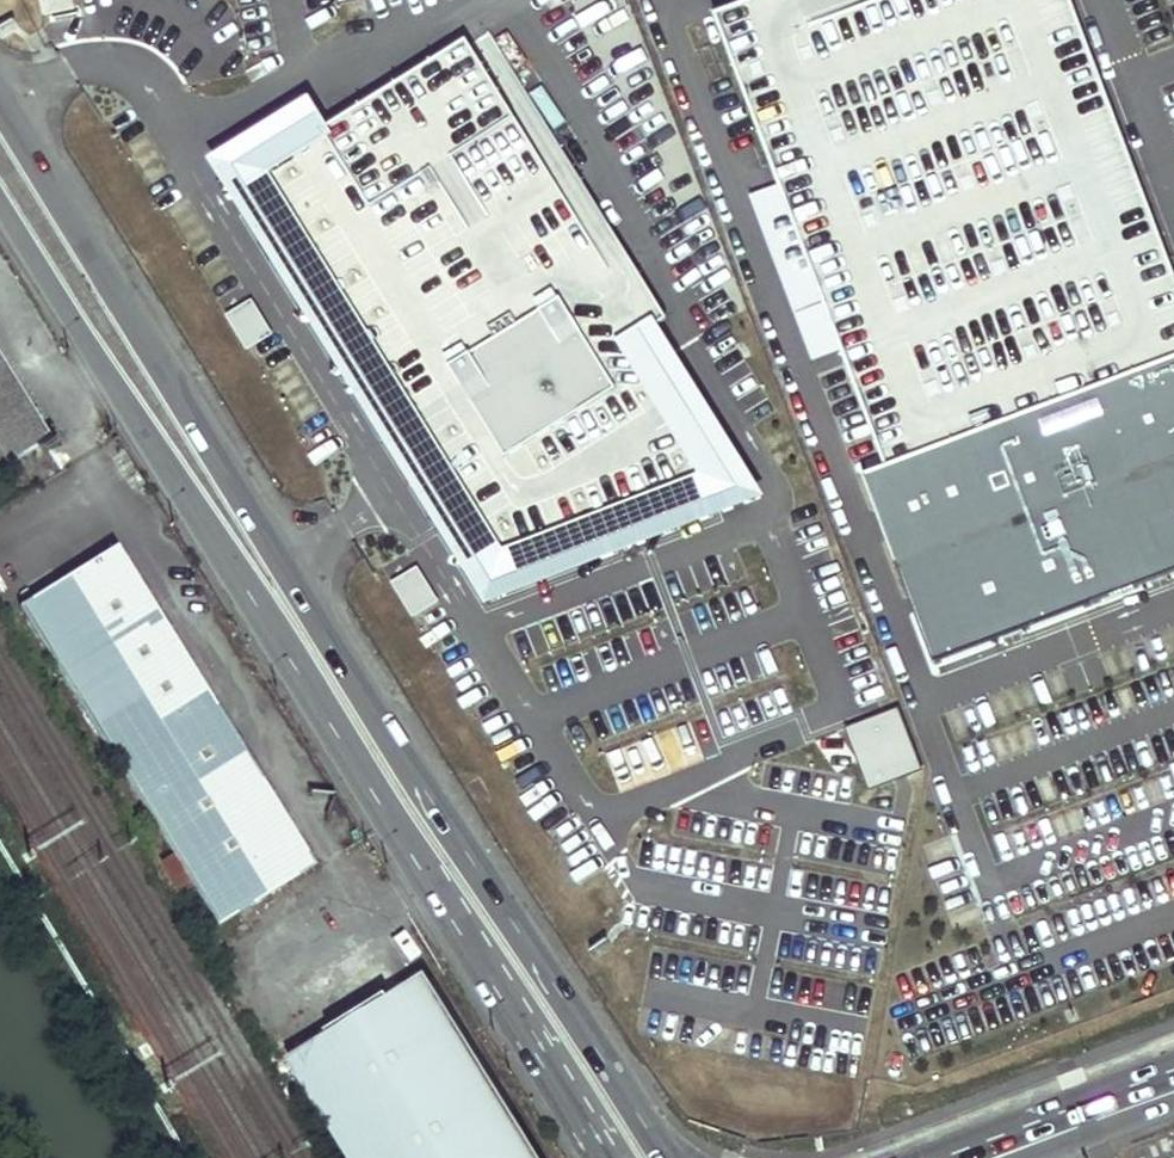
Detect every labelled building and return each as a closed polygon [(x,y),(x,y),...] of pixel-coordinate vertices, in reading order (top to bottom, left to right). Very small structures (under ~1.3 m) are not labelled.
[(1070,0),(756,0),(714,16),(779,186),(841,351),(886,469),(863,477),(934,666),(1173,575),(1173,273),(1070,0)] [(486,26),(470,35),(653,323),(668,313),(486,26)] [(470,35),(334,122),(326,109),(238,165),(505,586),(741,490),(640,331),(653,323),(470,35)] [(841,351),(779,186),(750,197),(813,362),(841,351)] [(224,312),(246,348),(271,332),(249,296),(224,312)] [(49,441),(0,360),(0,470),(49,441)] [(117,547),(20,606),(217,927),(314,868),(117,547)] [(391,581),(413,617),(438,601),(416,565),(391,581)] [(923,768),(900,706),(849,726),(873,787),(923,768)] [(650,738),(607,758),(617,780),(661,760),(650,738)] [(302,1054),(366,1157),(535,1157),(425,979),(302,1054)] [(287,1064),(346,1157),(366,1157),(302,1054),(287,1064)]
